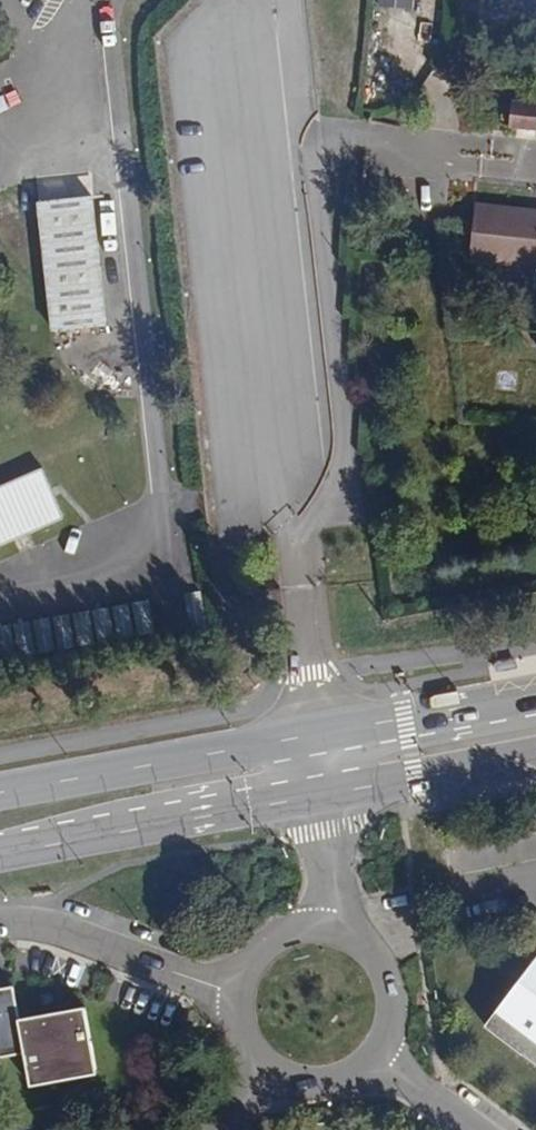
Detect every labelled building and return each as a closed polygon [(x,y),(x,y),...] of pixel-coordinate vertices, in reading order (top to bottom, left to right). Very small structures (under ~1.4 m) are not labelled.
[(415,0),(378,0),(378,8),(414,10),(415,0)] [(513,107),(510,128),(535,132),(535,111),(513,107)] [(108,325),(95,196),(40,201),(54,331),(108,325)] [(478,201),(469,261),(535,271),(535,218),(532,218),(534,209),(478,201)] [(42,468),(0,486),(0,545),(63,518),(42,468)] [(484,1027),(535,1067),(535,959),(484,1027)] [(14,985),(0,988),(0,1057),(27,1052),(33,1084),(98,1072),(85,1007),(21,1019),(14,985)]
